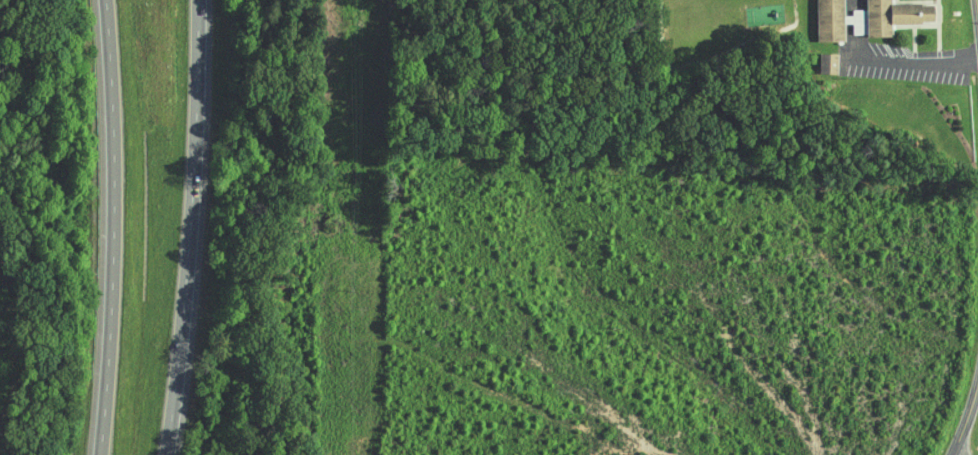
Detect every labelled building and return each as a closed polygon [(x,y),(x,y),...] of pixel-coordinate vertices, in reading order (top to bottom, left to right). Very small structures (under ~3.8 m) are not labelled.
[(832,34),(832,18),(841,17),(841,29),(880,29),(879,16),(921,16),(921,0),(853,0),(853,3),(840,3),(840,9),(832,9),(831,0),(803,0),(804,35),(832,34)] [(824,67),(825,47),(807,46),(806,67),(824,67)]
